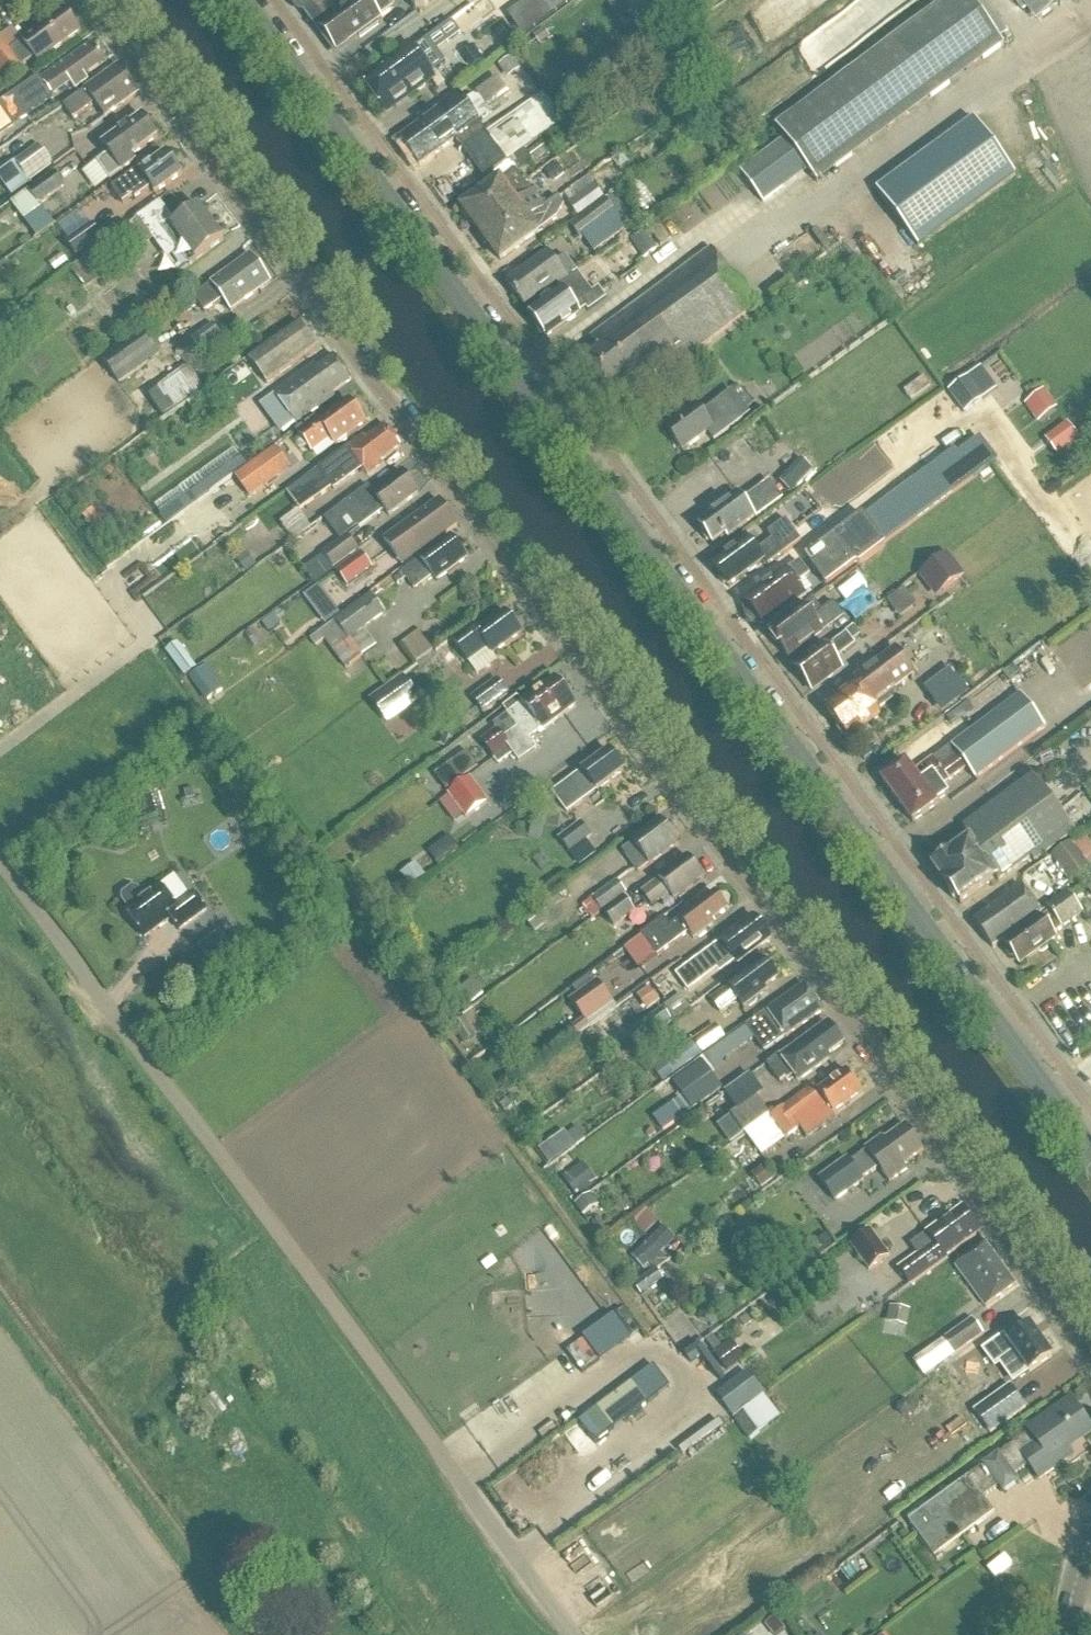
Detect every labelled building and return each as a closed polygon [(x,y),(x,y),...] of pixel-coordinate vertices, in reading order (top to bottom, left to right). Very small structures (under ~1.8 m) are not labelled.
[(337,54),(382,21),(380,20),(392,11),(388,5),(394,0),(298,0),(337,54)] [(416,14),(435,0),(406,0),(416,14)] [(454,13),(457,17),(467,32),(487,18),(489,17),(477,0),(473,0),(454,13)] [(517,33),(565,8),(561,0),(524,0),(504,10),(517,33)] [(647,18),(635,0),(608,0),(629,30),(647,18)] [(696,0),(676,0),(682,9),(696,0)] [(986,59),(1005,45),(971,0),(953,0),(946,5),(986,59)] [(1038,22),(1068,0),(1022,0),(1038,22)] [(36,63),(39,66),(80,35),(64,13),(22,45),(23,46),(11,54),(1,40),(0,41),(0,94),(26,75),(24,72),(36,63)] [(932,99),(950,85),(911,31),(892,45),(932,99)] [(433,79),(431,76),(434,74),(447,65),(431,44),(429,40),(413,52),(411,48),(363,83),(386,114),(416,92),(420,92),(426,88),(426,84),(433,79)] [(41,81),(53,98),(70,85),(76,93),(89,83),(86,78),(106,64),(92,44),(41,81)] [(139,96),(118,68),(64,108),(74,122),(97,104),(108,119),(139,96)] [(436,115),(400,142),(419,168),(455,142),(484,182),(508,164),(487,136),(479,125),(488,118),(489,108),(483,100),(474,99),(465,105),(458,95),(434,112),(436,115)] [(487,136),(508,164),(562,125),(541,97),(487,136)] [(854,156),(814,102),(777,130),(810,175),(816,184),(854,156)] [(110,183),(136,163),(132,158),(158,139),(143,119),(103,149),(108,156),(96,165),(110,183)] [(973,122),(877,193),(919,251),(1016,180),(973,122)] [(53,165),(40,147),(14,166),(28,184),(53,165)] [(529,157),(536,167),(549,157),(542,147),(529,157)] [(137,201),(152,190),(157,196),(183,176),(167,155),(142,175),(140,171),(113,191),(124,206),(135,198),(137,201)] [(565,176),(557,166),(549,172),(556,182),(565,176)] [(556,182),(549,172),(546,174),(553,185),(556,182)] [(509,196),(524,184),(516,173),(503,182),(502,181),(462,211),(473,226),(511,199),(509,196)] [(29,192),(12,206),(26,224),(42,211),(40,208),(66,188),(54,174),(29,193),(29,192)] [(511,199),(473,226),(481,237),(478,240),(485,249),(488,246),(489,248),(528,220),(529,222),(544,211),(533,196),(524,184),(509,196),(511,199)] [(595,187),(568,206),(579,221),(606,202),(595,187)] [(528,220),(489,248),(501,264),(554,224),(557,222),(565,209),(559,200),(554,204),(544,211),(529,222),(528,220)] [(606,202),(579,221),(570,227),(581,243),(585,241),(595,255),(628,232),(606,202)] [(154,241),(169,261),(179,254),(190,269),(224,243),(199,209),(175,227),(160,206),(125,231),(140,251),(154,241)] [(65,239),(86,223),(77,211),(55,226),(65,239)] [(68,246),(78,260),(104,240),(93,226),(68,246)] [(645,235),(632,244),(645,261),(657,252),(645,235)] [(657,381),(755,310),(712,252),(591,341),(600,353),(583,365),(608,399),(631,383),(635,388),(653,375),(657,381)] [(557,286),(559,289),(578,275),(566,259),(557,266),(549,254),(506,286),(525,310),(557,286)] [(63,256),(50,266),(55,273),(68,264),(63,256)] [(82,287),(99,275),(86,256),(69,268),(82,287)] [(271,285),(251,258),(194,300),(205,315),(223,303),(231,314),(271,285)] [(790,283),(796,291),(810,281),(804,273),(790,283)] [(593,295),(578,275),(559,289),(561,291),(528,315),(538,329),(538,333),(541,337),(545,338),(547,341),(586,311),(589,314),(607,301),(599,291),(593,295)] [(189,371),(190,370),(204,360),(200,354),(222,338),(213,326),(191,342),(192,343),(177,354),(187,369),(189,371)] [(249,363),(267,387),(317,349),(300,326),(249,363)] [(141,331),(101,360),(120,386),(160,357),(141,331)] [(284,410),(296,427),(335,399),(333,396),(352,382),(335,358),(319,370),(315,365),(274,396),(277,401),(273,404),(280,414),(284,410)] [(205,390),(190,370),(189,371),(187,369),(159,389),(161,391),(149,399),(164,420),(205,390)] [(994,393),(978,372),(948,395),(964,416),(994,393)] [(925,378),(905,393),(912,403),(932,388),(925,378)] [(1056,408),(1044,391),(1025,405),(1032,414),(1037,410),(1042,418),(1056,408)] [(733,392),(702,415),(696,407),(665,430),(683,454),(708,435),(714,444),(752,417),(733,392)] [(365,426),(349,404),(320,425),(316,420),(296,434),(312,456),(331,442),(335,448),(365,426)] [(1046,440),(1058,456),(1079,441),(1067,424),(1046,440)] [(364,437),(319,469),(309,477),(322,496),(333,488),(335,491),(364,470),(369,477),(385,465),(382,461),(400,448),(386,428),(367,441),(364,437)] [(886,547),(998,465),(980,440),(957,456),(954,452),(864,519),(863,517),(805,560),(826,588),(856,567),(859,568),(886,548),(886,547)] [(251,500),(292,470),(276,449),(235,479),(251,500)] [(236,461),(229,466),(235,476),(242,471),(236,461)] [(802,484),(790,472),(780,484),(791,495),(802,484)] [(385,513),(389,519),(418,497),(402,475),(373,496),(368,489),(343,508),(360,531),(385,513)] [(724,538),(727,542),(760,517),(783,500),(776,489),(748,509),(738,495),(709,517),(712,520),(700,529),(702,532),(701,535),(707,544),(711,544),(713,547),(724,538)] [(457,528),(440,504),(385,544),(402,568),(457,528)] [(294,509),(278,523),(292,540),(308,526),(294,509)] [(93,513),(83,520),(95,537),(105,530),(93,513)] [(765,564),(769,568),(802,544),(786,522),(767,536),(772,542),(757,553),(746,538),(731,549),(734,553),(713,568),(729,591),(765,564)] [(335,571),(359,552),(348,537),(323,555),(335,571)] [(451,540),(394,582),(399,588),(407,582),(415,593),(433,580),(437,584),(467,562),(451,540)] [(348,588),(373,570),(361,554),(337,573),(348,588)] [(249,555),(238,565),(247,574),(257,564),(249,555)] [(966,578),(948,555),(919,577),(936,600),(966,578)] [(809,578),(800,565),(746,605),(764,628),(806,597),(798,586),(809,578)] [(907,613),(909,616),(933,602),(917,576),(901,586),(915,608),(907,613)] [(835,592),(849,610),(867,595),(853,577),(835,592)] [(307,639),(338,613),(312,581),(247,634),(256,644),(281,624),(292,637),(300,630),(307,639)] [(884,601),(898,619),(914,607),(900,589),(884,601)] [(372,595),(335,623),(311,641),(316,649),(325,643),(346,671),(377,648),(365,631),(386,615),(372,595)] [(870,597),(848,613),(857,624),(878,608),(870,597)] [(788,660),(843,619),(833,605),(823,613),(814,601),(769,634),(788,660)] [(488,650),(493,658),(522,636),(506,615),(479,635),(474,628),(453,644),(468,665),(488,650)] [(846,636),(827,650),(825,648),(795,670),(813,693),(842,671),(836,663),(856,648),(853,644),(861,638),(854,629),(845,635),(846,636)] [(434,650),(421,632),(402,645),(416,664),(434,650)] [(167,653),(178,669),(190,660),(179,645),(167,653)] [(848,742),(882,718),(874,707),(913,677),(896,655),(856,684),(858,686),(825,711),(839,730),(837,734),(841,739),(846,740),(848,742)] [(225,691),(207,667),(190,679),(208,704),(225,691)] [(386,692),(402,714),(420,701),(405,679),(386,692)] [(498,680),(472,700),(484,716),(510,696),(498,680)] [(566,694),(556,681),(522,706),(523,707),(495,728),(497,732),(481,743),(488,753),(566,694)] [(576,708),(566,694),(488,753),(495,762),(510,750),(520,764),(536,752),(528,742),(542,732),(543,733),(576,708)] [(913,825),(950,798),(943,790),(951,784),(950,782),(966,770),(975,782),(1045,730),(1022,698),(952,750),(951,748),(933,761),(933,760),(921,769),(914,774),(907,764),(882,783),(913,825)] [(951,725),(972,711),(966,702),(945,717),(951,725)] [(445,749),(449,740),(440,736),(436,745),(445,749)] [(462,780),(478,768),(468,754),(451,766),(462,780)] [(624,774),(610,754),(580,777),(579,776),(553,796),(567,815),(583,804),(579,800),(594,789),(597,794),(624,774)] [(448,793),(459,808),(466,818),(488,803),(470,777),(448,793)] [(1033,777),(966,827),(972,842),(951,857),(949,854),(937,863),(940,866),(937,867),(950,885),(964,904),(996,880),(999,884),(1031,860),(1035,864),(1075,834),(1033,777)] [(157,791),(141,796),(145,810),(161,805),(157,791)] [(639,875),(679,845),(662,823),(622,853),(639,875)] [(559,840),(571,856),(593,839),(581,824),(559,840)] [(437,866),(458,849),(447,836),(426,853),(437,866)] [(1088,870),(1070,845),(1052,858),(1070,883),(1088,870)] [(543,855),(534,862),(542,872),(551,866),(543,855)] [(652,910),(669,897),(675,904),(704,881),(689,860),(642,896),(652,910)] [(129,912),(126,914),(145,941),(172,922),(180,933),(207,914),(194,896),(190,899),(175,878),(145,900),(139,891),(133,890),(123,897),(123,903),(129,912)] [(617,882),(592,901),(593,901),(583,909),(592,921),(627,896),(617,882)] [(992,951),(1042,915),(1023,889),(974,925),(992,951)] [(1047,911),(1049,914),(1005,947),(1020,968),(1038,955),(1043,956),(1048,952),(1049,948),(1052,946),(1048,942),(1083,916),(1068,895),(1047,911)] [(716,896),(701,907),(700,905),(670,927),(664,920),(641,937),(657,959),(689,935),(694,941),(715,925),(713,923),(727,912),(716,896)] [(624,899),(603,914),(615,930),(636,914),(624,899)] [(525,921),(535,934),(545,926),(535,913),(525,921)] [(733,960),(738,966),(770,942),(754,920),(688,968),(700,985),(733,960)] [(196,944),(208,968),(232,956),(221,933),(196,944)] [(757,1000),(766,993),(765,991),(778,981),(766,965),(752,975),(750,973),(712,1002),(722,1014),(738,1002),(744,1010),(746,1009),(750,1010),(757,1005),(757,1000)] [(406,977),(411,983),(421,975),(417,969),(406,977)] [(473,983),(459,994),(469,1007),(484,996),(473,983)] [(597,983),(570,1004),(584,1022),(573,1031),(579,1039),(618,1010),(614,1005),(597,983)] [(775,1023),(786,1039),(823,1014),(805,988),(743,1032),(749,1042),(775,1023)] [(647,1012),(659,1003),(649,989),(637,998),(647,1012)] [(663,1006),(671,1018),(687,1007),(679,995),(663,1006)] [(476,1038),(486,1031),(472,1010),(463,1017),(466,1021),(476,1038)] [(651,1038),(667,1027),(657,1013),(641,1025),(651,1038)] [(477,1038),(476,1038),(466,1021),(453,1029),(464,1047),(477,1038)] [(716,1026),(693,1043),(703,1056),(726,1040),(716,1026)] [(828,1026),(782,1060),(780,1058),(767,1068),(781,1085),(794,1076),(800,1084),(827,1065),(824,1062),(844,1047),(828,1026)] [(863,1094),(847,1073),(820,1094),(814,1087),(771,1119),(746,1137),(763,1159),(787,1141),(801,1130),(795,1122),(823,1101),(834,1116),(863,1094)] [(684,1099),(694,1113),(723,1092),(713,1078),(684,1099)] [(771,1119),(771,1118),(757,1099),(732,1118),(746,1137),(771,1119)] [(575,1124),(536,1149),(547,1166),(585,1141),(575,1124)] [(907,1171),(904,1167),(923,1153),(905,1129),(885,1143),(882,1139),(865,1151),(867,1153),(850,1165),(847,1161),(819,1181),(835,1203),(863,1183),(862,1182),(879,1169),(889,1184),(907,1171)] [(585,1166),(566,1180),(580,1199),(599,1185),(585,1166)] [(762,1190),(776,1179),(766,1166),(752,1177),(762,1190)] [(584,1219),(599,1207),(591,1196),(576,1207),(584,1219)] [(644,1209),(630,1221),(641,1234),(655,1222),(644,1209)] [(911,1287),(947,1261),(946,1259),(981,1234),(963,1210),(928,1236),(935,1245),(900,1271),(911,1287)] [(891,1258),(871,1232),(850,1247),(869,1273),(891,1258)] [(667,1251),(656,1240),(641,1254),(651,1266),(667,1251)] [(986,1309),(1016,1287),(986,1247),(956,1269),(986,1309)] [(641,1298),(664,1281),(657,1271),(634,1288),(641,1298)] [(675,1284),(667,1290),(675,1301),(683,1295),(675,1284)] [(722,1304),(709,1299),(700,1322),(714,1327),(722,1304)] [(608,1321),(563,1348),(579,1374),(636,1340),(617,1309),(605,1316),(608,1321)] [(889,1309),(888,1322),(887,1326),(907,1329),(910,1312),(889,1309)] [(925,1380),(984,1337),(973,1321),(913,1364),(925,1380)] [(987,1374),(995,1368),(1014,1354),(1029,1375),(1052,1359),(1031,1328),(1010,1343),(1005,1336),(982,1353),(982,1354),(976,1358),(987,1374)] [(728,1374),(742,1364),(728,1345),(722,1350),(713,1337),(706,1342),(716,1354),(715,1355),(728,1374)] [(633,1384),(579,1424),(595,1446),(648,1406),(665,1393),(651,1374),(634,1386),(633,1384)] [(1028,1410),(1011,1387),(974,1413),(991,1436),(1028,1410)] [(750,1442),(781,1419),(765,1398),(734,1421),(750,1442)] [(1033,1447),(1021,1457),(1029,1468),(1040,1482),(1073,1457),(1069,1452),(1090,1436),(1090,1428),(1070,1400),(1028,1432),(1037,1444),(1033,1447)] [(1021,1457),(1033,1447),(1027,1438),(910,1526),(936,1561),(996,1517),(984,1502),(1000,1490),(1005,1496),(1019,1485),(1014,1479),(1029,1468),(1021,1457)] [(774,1451),(767,1457),(780,1475),(787,1470),(774,1451)] [(836,1458),(836,1469),(846,1470),(846,1458),(836,1458)] [(947,1479),(955,1487),(971,1469),(963,1462),(947,1479)]
